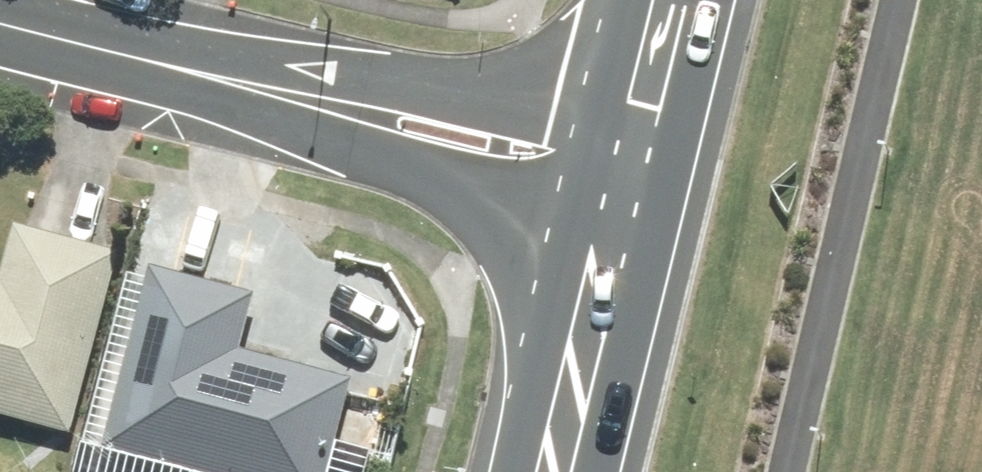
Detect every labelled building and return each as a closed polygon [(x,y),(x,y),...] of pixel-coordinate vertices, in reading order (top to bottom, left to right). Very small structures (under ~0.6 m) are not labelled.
[(65,439),(113,264),(12,236),(3,269),(0,268),(0,421),(65,439)] [(150,273),(102,446),(195,471),(327,471),(351,385),(231,352),(246,299),(150,273)]
